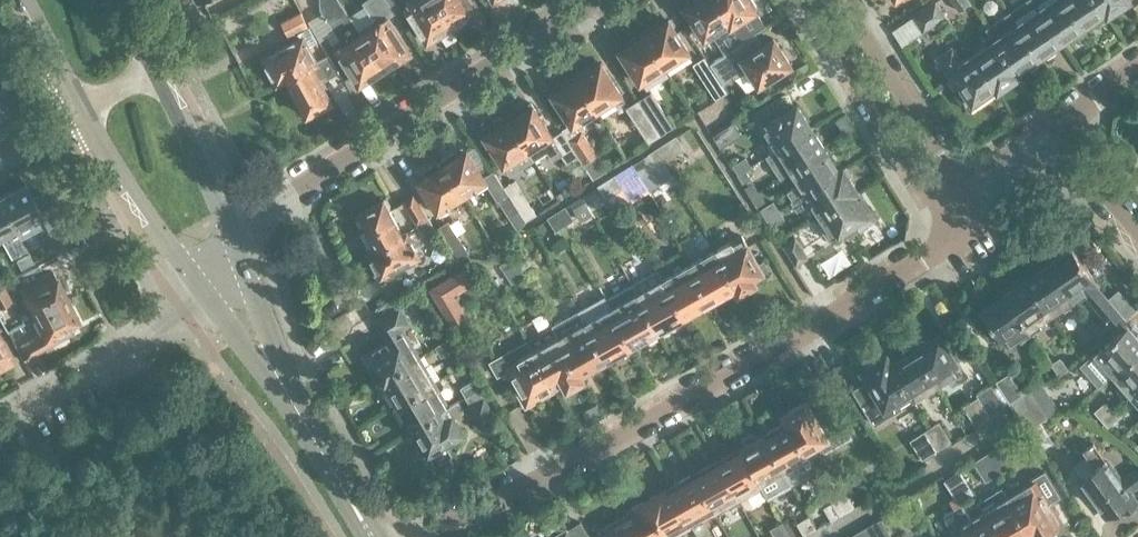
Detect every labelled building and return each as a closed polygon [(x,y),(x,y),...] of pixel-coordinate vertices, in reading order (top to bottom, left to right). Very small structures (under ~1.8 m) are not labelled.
[(361,35),(349,15),(339,0),(322,0),(321,10),(325,16),(311,25),(325,48),(333,43),(335,45),(334,46),(360,87),(384,71),(361,35)] [(411,54),(387,17),(397,11),(390,0),(365,0),(363,1),(365,5),(349,15),(361,35),(384,71),(411,54)] [(404,6),(428,43),(454,27),(436,0),(409,0),(407,1),(408,3),(404,6)] [(454,27),(479,11),(472,0),(436,0),(454,27)] [(714,0),(698,0),(684,9),(706,43),(731,27),(714,0)] [(731,27),(757,11),(755,8),(758,7),(754,0),(714,0),(731,27)] [(972,2),(970,0),(952,0),(959,11),(972,2)] [(1062,42),(1034,0),(1023,0),(1008,10),(1040,57),(1062,42)] [(1084,27),(1066,0),(1034,0),(1062,42),(1084,27)] [(1084,27),(1106,13),(1098,0),(1066,0),(1084,27)] [(1106,13),(1108,16),(1131,0),(1098,0),(1106,13)] [(936,1),(913,16),(923,31),(946,16),(936,1)] [(296,32),(299,38),(263,58),(277,85),(288,79),(319,61),(309,42),(317,38),(309,25),(301,10),(281,21),(289,36),(296,32)] [(1018,72),(1040,57),(1008,10),(986,25),(992,34),(1018,72)] [(923,31),(913,16),(892,30),(902,45),(923,31)] [(643,31),(666,67),(691,51),(669,18),(660,25),(658,21),(643,31)] [(747,26),(737,32),(742,41),(753,35),(747,26)] [(666,67),(643,31),(628,40),(630,43),(619,50),(641,83),(666,67)] [(1018,72),(992,34),(983,41),(986,45),(973,54),(998,91),(1020,76),(1017,72),(1018,72)] [(746,55),(744,57),(761,84),(792,64),(775,37),(760,47),(755,39),(741,48),(746,55)] [(711,64),(721,58),(713,46),(703,52),(705,55),(711,64)] [(973,54),(961,62),(952,48),(937,58),(952,80),(950,81),(954,87),(959,84),(965,93),(960,96),(969,110),(998,91),(973,54)] [(717,75),(711,64),(705,55),(693,63),(716,99),(719,98),(729,92),(717,75)] [(332,76),(339,73),(328,56),(319,61),(288,79),(307,115),(334,101),(322,77),(326,75),(328,78),(332,76)] [(721,58),(711,64),(717,75),(728,68),(721,58)] [(590,64),(575,74),(598,110),(623,94),(602,61),(592,67),(590,64)] [(598,110),(575,74),(560,84),(562,87),(552,93),(570,122),(560,128),(578,156),(587,170),(593,179),(608,170),(598,155),(599,154),(585,132),(588,130),(582,120),(598,110)] [(652,91),(639,99),(662,134),(674,126),(652,91)] [(769,144),(775,153),(813,128),(798,104),(790,109),(779,92),(759,105),(769,122),(761,127),(771,142),(769,144)] [(718,98),(716,99),(697,111),(710,131),(729,119),(731,117),(719,98),(719,97),(718,98)] [(662,134),(639,99),(626,107),(649,143),(662,134)] [(553,133),(533,102),(508,118),(528,150),(535,160),(548,152),(553,159),(562,154),(568,163),(578,156),(560,128),(553,133)] [(528,150),(508,118),(483,134),(504,165),(528,150)] [(728,125),(731,123),(729,119),(710,131),(720,146),(735,136),(728,125)] [(775,153),(781,162),(783,160),(792,173),(828,151),(813,128),(775,153)] [(662,144),(671,157),(686,148),(676,134),(662,144)] [(657,167),(671,157),(662,144),(648,153),(657,167)] [(465,145),(441,161),(466,200),(479,192),(481,195),(492,189),(501,205),(502,204),(519,231),(527,221),(505,186),(493,166),(482,173),(465,145)] [(839,169),(828,151),(792,173),(799,185),(796,187),(803,197),(845,169),(844,167),(839,169)] [(739,174),(752,165),(746,156),(733,165),(739,174)] [(466,200),(441,161),(415,176),(441,216),(466,200)] [(752,165),(739,174),(744,183),(758,174),(752,165)] [(819,217),(859,191),(849,175),(852,173),(847,165),(844,167),(845,169),(803,197),(794,203),(800,211),(811,204),(819,217)] [(625,186),(617,172),(608,178),(616,191),(625,186)] [(616,191),(608,178),(599,184),(607,197),(616,191)] [(505,186),(527,221),(538,214),(516,179),(505,186)] [(37,204),(24,181),(0,194),(0,199),(17,230),(35,221),(44,237),(42,238),(50,253),(67,245),(59,229),(56,231),(41,202),(37,204)] [(849,238),(856,234),(855,232),(877,218),(859,191),(819,217),(828,229),(824,231),(831,242),(842,235),(845,239),(848,236),(849,238)] [(418,224),(429,217),(414,193),(403,200),(418,224)] [(583,194),(572,201),(579,212),(590,205),(583,194)] [(377,248),(403,234),(384,198),(358,211),(360,214),(358,219),(362,226),(366,227),(377,248)] [(17,230),(0,199),(0,239),(4,237),(6,242),(19,235),(17,230)] [(766,217),(780,208),(774,200),(761,208),(766,217)] [(557,210),(565,225),(575,219),(566,205),(557,210)] [(780,208),(766,217),(772,226),(785,217),(780,208)] [(556,231),(565,225),(557,210),(547,217),(556,231)] [(429,217),(418,224),(417,224),(424,234),(435,226),(429,217)] [(457,261),(470,252),(449,220),(436,228),(457,261)] [(419,258),(414,248),(406,232),(403,234),(377,248),(368,253),(371,259),(369,262),(373,270),(377,271),(381,277),(419,258)] [(726,238),(712,246),(736,288),(739,294),(755,285),(752,279),(770,269),(764,259),(759,262),(757,259),(765,255),(760,245),(752,250),(742,232),(727,240),(726,238)] [(784,244),(796,264),(808,257),(796,237),(784,244)] [(727,293),(736,288),(712,246),(686,261),(709,303),(713,301),(717,302),(725,298),(727,293)] [(1117,310),(1118,310),(1128,302),(1118,291),(1108,299),(1095,284),(1097,283),(1082,260),(1087,257),(1080,246),(1074,250),(1073,248),(1069,250),(1068,248),(1052,259),(1054,261),(1049,265),(1075,304),(1087,296),(1106,317),(1095,326),(1101,333),(1111,324),(1107,319),(1117,310)] [(523,249),(515,254),(523,268),(531,263),(523,249)] [(8,279),(36,264),(30,251),(17,258),(20,265),(5,273),(8,279)] [(515,254),(501,262),(513,282),(527,274),(523,268),(515,254)] [(686,261),(659,275),(683,317),(687,315),(690,317),(699,312),(700,308),(709,303),(686,261)] [(35,317),(67,300),(52,271),(45,274),(44,273),(39,263),(36,264),(8,279),(0,284),(0,318),(7,331),(35,317)] [(1026,278),(1051,314),(1062,307),(1064,311),(1075,304),(1049,265),(1044,268),(1043,266),(1026,278)] [(429,290),(451,326),(466,316),(453,295),(472,284),(463,269),(429,290)] [(683,317),(659,275),(656,270),(632,284),(659,331),(660,330),(664,332),(673,327),(674,322),(683,317)] [(1039,323),(1051,314),(1026,278),(1009,289),(1010,291),(1005,295),(1032,334),(1042,327),(1039,323)] [(657,331),(659,331),(632,284),(607,298),(610,304),(609,304),(632,346),(632,345),(644,339),(649,340),(657,336),(657,331)] [(1032,334),(1005,295),(1000,298),(999,296),(984,307),(985,308),(982,310),(1006,345),(1018,337),(1021,341),(1032,334)] [(35,317),(41,329),(42,329),(45,334),(21,346),(27,357),(67,335),(63,329),(78,321),(67,300),(35,317)] [(631,350),(632,346),(609,304),(584,318),(607,360),(617,354),(622,355),(631,350)] [(381,382),(420,360),(401,327),(409,323),(401,308),(377,322),(388,341),(365,355),(381,382)] [(1118,310),(1117,310),(1107,319),(1111,324),(1115,328),(1125,319),(1118,310)] [(605,365),(607,360),(584,318),(557,333),(580,374),(592,368),(597,369),(605,365)] [(1137,353),(1137,333),(1134,328),(1131,330),(1127,325),(1091,356),(1101,367),(1104,364),(1113,374),(1137,353)] [(536,358),(553,390),(565,384),(568,389),(584,380),(580,374),(557,333),(554,327),(527,342),(527,343),(536,358)] [(949,349),(939,334),(927,341),(923,339),(913,345),(937,385),(950,378),(952,382),(964,375),(956,362),(961,359),(953,347),(949,349)] [(456,348),(450,337),(435,346),(442,357),(456,348)] [(9,358),(0,341),(0,364),(9,358)] [(507,369),(527,405),(553,390),(527,343),(493,362),(499,373),(507,369)] [(903,356),(891,364),(909,394),(913,400),(937,385),(913,345),(902,352),(903,356)] [(1113,374),(1122,385),(1119,388),(1127,397),(1137,387),(1137,353),(1113,374)] [(909,394),(891,364),(885,354),(861,369),(868,380),(862,384),(870,397),(862,401),(875,422),(900,407),(897,401),(909,394)] [(1060,376),(1069,369),(1061,356),(1051,363),(1060,376)] [(420,360),(381,382),(384,388),(388,386),(399,404),(434,384),(420,360)] [(1011,403),(1024,394),(1009,372),(996,380),(1011,403)] [(479,389),(474,379),(460,387),(466,396),(479,389)] [(976,393),(978,396),(991,415),(1006,405),(992,383),(976,393)] [(434,384),(399,404),(413,428),(448,408),(434,384)] [(1127,397),(1135,406),(1137,404),(1137,387),(1127,397)] [(483,426),(496,418),(480,390),(466,397),(470,404),(483,426)] [(1020,416),(1039,404),(1030,390),(1024,394),(1011,403),(1020,416)] [(975,425),(991,415),(978,396),(963,405),(975,425)] [(787,422),(804,452),(819,444),(824,453),(852,438),(841,416),(830,422),(823,409),(815,413),(808,401),(784,415),(787,422)] [(1101,419),(1113,409),(1106,401),(1094,411),(1101,419)] [(448,408),(413,428),(418,437),(413,440),(424,458),(429,455),(435,466),(452,456),(445,444),(463,434),(453,418),(464,411),(458,402),(448,408)] [(1039,404),(1020,416),(1028,429),(1041,421),(1047,417),(1039,404)] [(1113,409),(1101,419),(1108,427),(1120,417),(1113,409)] [(925,430),(937,449),(952,440),(939,420),(925,430)] [(1041,421),(1028,429),(1041,450),(1054,442),(1041,421)] [(792,485),(815,472),(804,452),(787,422),(764,435),(792,485)] [(922,458),(937,449),(925,430),(910,439),(922,458)] [(741,448),(762,486),(769,498),(792,485),(764,435),(758,438),(756,435),(752,434),(742,439),(741,444),(743,447),(741,448)] [(1093,442),(1082,450),(1086,456),(1074,465),(1081,475),(1079,477),(1107,517),(1122,507),(1126,512),(1136,504),(1128,492),(1137,485),(1137,472),(1136,473),(1133,470),(1119,480),(1093,442)] [(988,453),(1000,471),(1014,462),(1002,444),(988,453)] [(741,448),(718,461),(739,499),(762,486),(741,448)] [(987,480),(1000,471),(988,453),(974,462),(987,480)] [(718,461),(694,474),(716,512),(739,499),(718,461)] [(1062,525),(1049,502),(1063,494),(1047,468),(1033,477),(1035,480),(1023,487),(1008,496),(1030,533),(1032,536),(1043,536),(1062,525)] [(963,503),(962,501),(975,493),(961,470),(945,481),(955,497),(950,499),(955,507),(943,515),(952,530),(961,525),(968,536),(1001,536),(985,510),(972,518),(963,503)] [(698,535),(708,530),(702,520),(716,512),(694,474),(671,487),(692,526),(698,535)] [(868,482),(867,482),(856,489),(863,502),(875,495),(868,482)] [(844,485),(829,493),(841,514),(855,505),(844,485)] [(648,500),(668,536),(672,536),(692,526),(671,487),(648,500)] [(985,510),(1001,536),(1022,536),(1030,533),(1008,496),(985,510)] [(648,500),(630,510),(632,514),(626,517),(638,536),(668,536),(648,500)] [(841,514),(833,501),(823,507),(830,520),(841,514)] [(809,515),(798,521),(805,534),(816,528),(809,515)] [(626,517),(601,531),(604,536),(638,536),(626,517)] [(872,536),(893,536),(882,518),(866,527),(872,536)] [(568,529),(573,536),(591,536),(581,521),(568,529)] [(783,521),(770,528),(775,536),(792,536),(783,521)] [(866,527),(852,536),(872,536),(866,527)] [(568,529),(554,536),(573,536),(568,529)]
